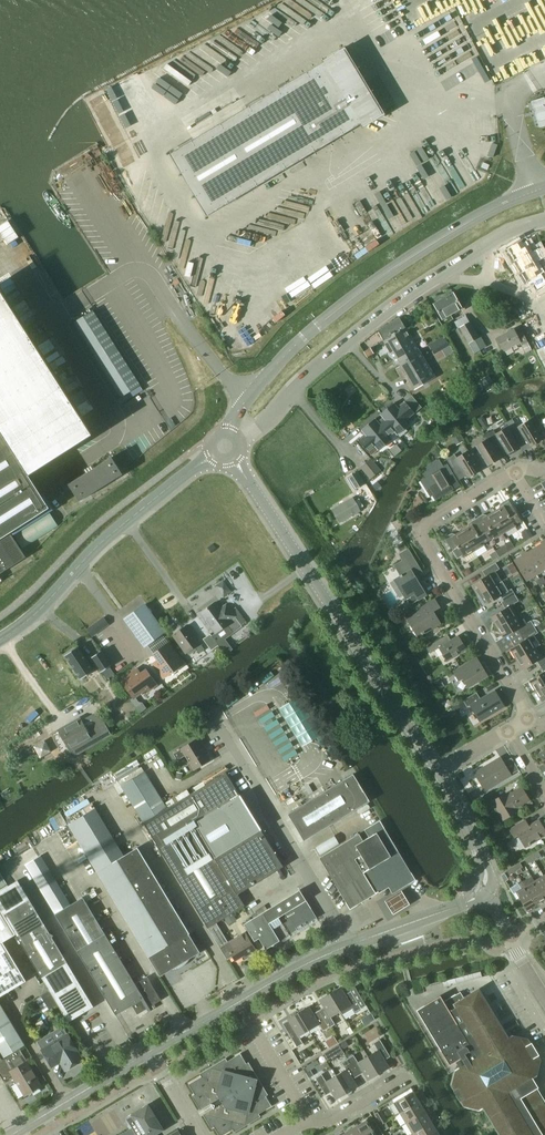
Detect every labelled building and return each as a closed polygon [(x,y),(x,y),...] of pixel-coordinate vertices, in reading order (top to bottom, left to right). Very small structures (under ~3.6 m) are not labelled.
[(344,50),(169,154),(206,216),(362,124),(381,112),(344,50)] [(535,117),(537,126),(544,123),(544,100),(544,97),(530,102),(535,117)] [(508,253),(516,269),(520,267),(525,277),(523,278),(528,289),(533,286),(536,291),(544,286),(544,276),(543,273),(544,272),(544,266),(541,258),(544,256),(544,252),(538,238),(508,253)] [(8,529),(47,504),(41,494),(38,489),(32,479),(94,439),(0,293),(0,534),(8,529)] [(433,303),(442,319),(461,307),(453,293),(433,303)] [(92,310),(73,322),(120,397),(139,386),(92,310)] [(399,317),(377,330),(396,363),(398,362),(414,389),(434,377),(399,317)] [(462,333),(468,343),(478,337),(477,337),(469,322),(460,327),(462,333)] [(513,330),(496,338),(503,351),(504,350),(504,352),(511,348),(510,347),(520,343),(521,345),(527,342),(522,332),(516,335),(513,330)] [(443,335),(428,344),(430,347),(432,346),(436,353),(449,345),(445,339),(443,335)] [(478,337),(468,343),(474,352),(485,346),(480,336),(477,337),(478,337)] [(363,351),(366,356),(372,352),(370,347),(363,351)] [(460,355),(456,357),(461,366),(465,364),(460,355)] [(394,403),(380,414),(382,417),(394,432),(397,434),(410,423),(407,419),(414,413),(404,401),(403,401),(404,402),(398,408),(394,403)] [(477,418),(484,429),(489,426),(482,415),(477,418)] [(358,439),(357,440),(367,452),(374,446),(378,450),(392,439),(390,436),(394,432),(382,417),(377,421),(375,418),(361,430),(364,433),(365,435),(359,440),(358,439)] [(517,427),(509,431),(518,444),(519,446),(522,451),(529,447),(541,439),(539,435),(529,419),(528,420),(522,423),(517,427)] [(493,430),(485,435),(498,456),(505,452),(506,454),(519,446),(518,444),(509,431),(507,427),(495,433),(493,430)] [(467,450),(479,471),(478,468),(485,463),(487,466),(499,458),(498,456),(485,435),(487,438),(475,446),(478,452),(471,457),(467,450)] [(442,455),(437,447),(431,452),(436,459),(442,455)] [(479,471),(467,450),(455,458),(453,454),(445,459),(458,480),(465,475),(467,478),(479,471)] [(68,484),(79,501),(122,474),(111,457),(68,484)] [(360,467),(370,479),(380,470),(370,458),(360,467)] [(420,481),(425,489),(429,487),(434,495),(432,495),(435,500),(447,493),(447,494),(452,491),(452,490),(453,489),(445,477),(452,473),(446,464),(442,466),(438,460),(425,467),(427,471),(422,474),(424,478),(420,481)] [(357,472),(348,477),(355,489),(364,483),(357,472)] [(332,510),(339,522),(359,510),(359,509),(354,501),(352,498),(332,510)] [(358,499),(354,501),(359,509),(363,507),(358,499)] [(503,506),(493,512),(505,531),(515,525),(514,523),(520,520),(515,512),(507,499),(501,503),(503,506)] [(481,515),(475,518),(488,539),(494,536),(495,538),(505,531),(493,512),(483,518),(481,515)] [(471,525),(461,531),(474,550),(484,544),(483,543),(488,539),(475,518),(469,522),(471,525)] [(25,557),(8,529),(0,534),(0,573),(25,557)] [(528,529),(521,533),(526,541),(533,537),(528,529)] [(474,550),(461,531),(452,537),(450,534),(444,538),(452,551),(457,559),(462,555),(463,557),(474,550)] [(534,548),(544,566),(544,542),(534,548)] [(495,550),(498,556),(503,553),(500,547),(495,550)] [(524,554),(536,575),(544,569),(544,566),(534,548),(524,554)] [(401,575),(394,579),(409,605),(426,595),(415,576),(422,572),(408,549),(399,554),(402,560),(395,565),(401,575)] [(490,552),(494,559),(499,556),(498,556),(495,550),(494,549),(490,552)] [(536,575),(524,554),(513,560),(513,561),(526,581),(536,575)] [(471,584),(478,595),(497,583),(501,581),(495,571),(499,569),(496,563),(482,571),(485,576),(471,584)] [(506,566),(512,575),(517,571),(512,563),(506,566)] [(469,568),(462,572),(465,577),(472,573),(469,568)] [(497,583),(478,595),(484,605),(498,597),(502,603),(515,595),(514,593),(511,589),(507,591),(501,581),(497,583)] [(491,617),(497,627),(516,616),(510,606),(518,601),(515,595),(502,603),(505,608),(491,617)] [(435,599),(406,617),(414,630),(416,632),(419,634),(421,634),(422,634),(427,631),(426,630),(439,622),(433,611),(440,607),(435,599)] [(200,613),(215,633),(227,624),(233,633),(242,626),(241,625),(234,616),(230,610),(226,604),(220,609),(215,602),(200,613)] [(143,604),(128,616),(132,622),(130,624),(145,645),(163,631),(143,604)] [(235,607),(230,610),(234,616),(241,625),(246,622),(246,621),(242,617),(235,607)] [(517,629),(521,634),(534,626),(530,620),(526,622),(524,618),(520,621),(516,616),(497,627),(503,637),(517,629)] [(103,617),(87,629),(92,636),(108,624),(103,617)] [(537,631),(538,632),(544,628),(541,622),(538,623),(534,626),(537,631)] [(173,635),(186,653),(195,646),(199,653),(204,649),(187,625),(173,635)] [(510,649),(516,659),(535,647),(532,642),(536,639),(534,635),(538,633),(538,632),(537,631),(534,626),(521,634),(524,640),(510,649)] [(202,639),(211,650),(218,645),(210,633),(202,639)] [(426,647),(430,653),(439,648),(447,661),(466,649),(458,636),(446,644),(442,638),(426,647)] [(158,659),(152,662),(163,677),(183,662),(168,642),(153,653),(158,659)] [(77,647),(64,655),(80,679),(93,670),(77,647)] [(540,666),(544,663),(544,655),(541,657),(535,647),(516,659),(522,670),(537,661),(540,666)] [(109,666),(110,665),(100,651),(91,657),(101,672),(109,666)] [(454,671),(459,681),(463,678),(468,687),(487,675),(480,663),(476,666),(472,660),(454,671)] [(540,666),(543,672),(529,680),(535,691),(544,685),(544,663),(540,666)] [(109,666),(101,672),(106,679),(114,673),(109,666)] [(121,679),(133,697),(146,688),(148,690),(157,683),(146,669),(140,673),(137,668),(121,679)] [(439,689),(445,686),(442,680),(436,684),(439,689)] [(535,691),(542,701),(544,700),(544,685),(535,691)] [(504,707),(494,691),(480,699),(476,693),(463,701),(467,707),(471,705),(480,721),(504,707)] [(451,707),(455,714),(467,707),(463,701),(451,707)] [(80,718),(60,730),(70,748),(90,736),(95,743),(98,741),(104,738),(92,716),(82,721),(80,718)] [(181,749),(173,753),(177,760),(185,755),(194,770),(210,760),(204,750),(205,749),(198,738),(181,749)] [(475,773),(485,790),(519,770),(511,758),(503,762),(500,757),(475,773)] [(121,786),(143,823),(189,795),(183,785),(168,794),(151,767),(121,786)] [(207,928),(216,923),(244,905),(237,894),(283,866),(260,830),(215,857),(194,823),(239,795),(226,773),(189,795),(143,823),(157,845),(207,928)] [(288,814),(304,841),(361,806),(370,801),(353,774),(345,779),(343,780),(288,814)] [(530,801),(522,787),(508,796),(506,794),(497,799),(494,793),(482,800),(487,809),(494,805),(503,820),(517,812),(516,810),(530,801)] [(68,824),(97,872),(160,976),(200,952),(137,847),(123,856),(95,808),(68,824)] [(514,837),(518,835),(525,847),(544,836),(544,831),(538,820),(528,826),(525,820),(510,829),(514,837)] [(319,858),(329,875),(350,909),(373,895),(378,892),(378,891),(386,886),(388,885),(393,892),(414,879),(407,867),(397,851),(379,822),(378,822),(364,830),(369,838),(363,841),(359,834),(351,838),(319,857),(319,858)] [(494,835),(498,842),(505,837),(502,831),(494,835)] [(39,853),(23,863),(115,1015),(132,1005),(137,1014),(161,1000),(146,976),(135,983),(105,934),(83,897),(71,904),(39,853)] [(534,881),(544,898),(544,878),(543,875),(534,881)] [(522,882),(536,904),(544,899),(544,898),(534,881),(531,876),(522,882)] [(276,877),(257,888),(261,894),(280,882),(276,877)] [(0,891),(0,910),(15,935),(16,935),(42,978),(68,1022),(94,1006),(67,963),(52,937),(53,935),(49,933),(29,899),(18,881),(8,886),(6,887),(0,891)] [(536,904),(522,882),(518,884),(521,889),(516,892),(527,910),(536,904)] [(317,918),(305,898),(300,890),(244,924),(254,941),(259,938),(266,949),(317,918)] [(401,890),(384,900),(387,904),(393,914),(410,904),(404,895),(401,890)] [(25,980),(3,942),(15,935),(0,910),(0,995),(25,980)] [(228,943),(216,923),(208,928),(222,951),(227,959),(232,956),(235,960),(243,956),(244,957),(256,950),(245,933),(228,943)] [(339,988),(330,993),(340,1010),(340,1011),(342,1014),(343,1014),(352,1008),(353,1008),(355,1012),(361,1008),(366,1005),(354,986),(349,989),(350,991),(345,994),(341,987),(339,988)] [(416,1010),(449,1065),(456,1061),(460,1067),(455,1070),(451,1084),(451,1085),(454,1090),(453,1090),(460,1101),(463,1106),(479,1110),(483,1107),(500,1134),(544,1134),(544,1104),(535,1088),(532,1090),(526,1081),(536,1075),(540,1060),(537,1055),(538,1055),(531,1044),(530,1044),(527,1039),(512,1035),(508,1038),(480,991),(476,990),(459,1000),(455,994),(444,1001),(440,995),(416,1010)] [(324,1007),(318,1010),(329,1027),(335,1024),(330,1016),(340,1011),(340,1010),(330,993),(319,1000),(324,1007)] [(12,1075),(19,1070),(16,1064),(18,1063),(16,1060),(23,1056),(19,1048),(24,1045),(0,1004),(0,1075),(3,1080),(12,1075)] [(309,1006),(298,1012),(308,1030),(318,1024),(323,1031),(329,1027),(318,1010),(313,1014),(309,1006)] [(308,1030),(298,1012),(287,1019),(288,1020),(282,1023),(297,1047),(303,1043),(298,1036),(308,1030)] [(52,1066),(60,1061),(64,1059),(69,1067),(82,1060),(76,1051),(77,1051),(67,1034),(41,1050),(52,1066)] [(333,1036),(325,1041),(329,1047),(337,1043),(333,1036)] [(378,1050),(368,1056),(378,1074),(389,1067),(384,1060),(390,1056),(379,1039),(373,1043),(378,1050)] [(349,1046),(345,1041),(339,1044),(343,1050),(349,1046)] [(339,1045),(333,1048),(337,1054),(338,1056),(343,1052),(339,1045)] [(201,1115),(203,1114),(211,1128),(214,1126),(219,1134),(222,1134),(233,1129),(234,1131),(260,1116),(258,1113),(271,1106),(265,1096),(268,1094),(248,1062),(246,1063),(240,1054),(227,1061),(225,1058),(199,1074),(201,1076),(188,1084),(194,1094),(191,1096),(199,1110),(198,1111),(201,1115)] [(353,1055),(347,1058),(358,1076),(363,1072),(368,1080),(378,1074),(368,1056),(358,1062),(353,1055)] [(12,1075),(24,1096),(41,1085),(23,1056),(16,1060),(18,1063),(16,1064),(19,1070),(12,1075)] [(346,1069),(336,1075),(346,1093),(357,1086),(352,1079),(358,1076),(347,1058),(341,1062),(346,1069)] [(346,1093),(336,1075),(326,1082),(321,1074),(315,1078),(325,1095),(331,1092),(336,1099),(346,1093)] [(393,1102),(400,1113),(419,1102),(412,1091),(393,1102)] [(400,1113),(406,1123),(425,1112),(419,1102),(400,1113)] [(163,1129),(148,1104),(125,1117),(132,1128),(120,1134),(154,1134),(163,1129)] [(374,1114),(381,1124),(385,1122),(387,1121),(380,1110),(375,1113),(374,1114)] [(406,1123),(412,1133),(431,1122),(425,1112),(406,1123)] [(356,1126),(361,1134),(383,1134),(374,1119),(368,1123),(366,1120),(356,1126)] [(413,1134),(432,1134),(437,1132),(431,1122),(412,1133),(413,1134)] [(345,1132),(347,1134),(361,1134),(356,1126),(345,1132)]
